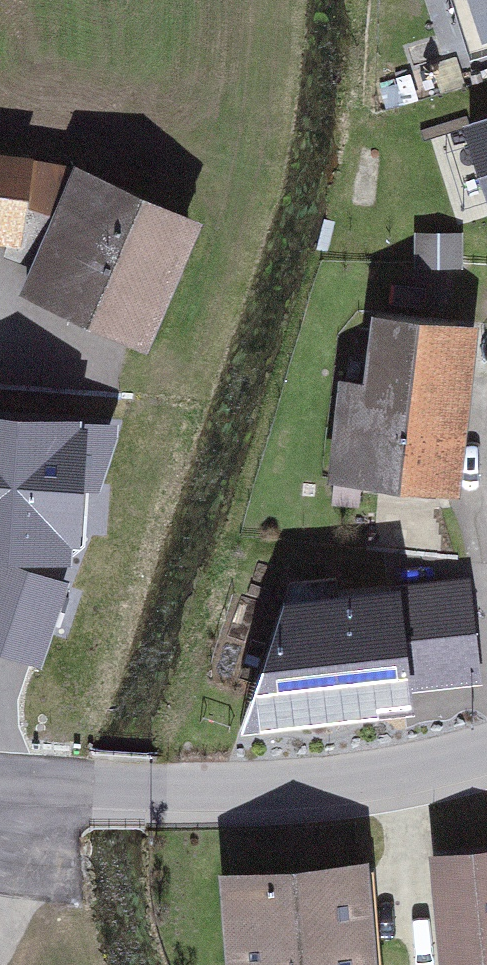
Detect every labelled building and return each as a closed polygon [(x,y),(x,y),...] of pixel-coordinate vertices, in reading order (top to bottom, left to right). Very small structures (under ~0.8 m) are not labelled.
[(478,30),(486,28),(486,0),(468,0),(478,30)] [(465,102),(486,177),(486,96),(465,102)] [(40,159),(0,155),(0,249),(30,252),(40,159)] [(199,216),(82,166),(26,296),(143,346),(199,216)] [(484,327),(376,318),(371,383),(344,381),(335,491),(470,502),(484,327)] [(0,411),(0,559),(83,565),(88,492),(99,493),(119,438),(118,420),(0,411)] [(482,677),(471,570),(403,577),(401,559),(285,571),(243,703),(482,677)] [(0,563),(0,655),(41,668),(68,585),(0,563)] [(437,860),(447,964),(486,964),(486,855),(437,860)] [(228,880),(235,964),(366,964),(358,870),(228,880)]
